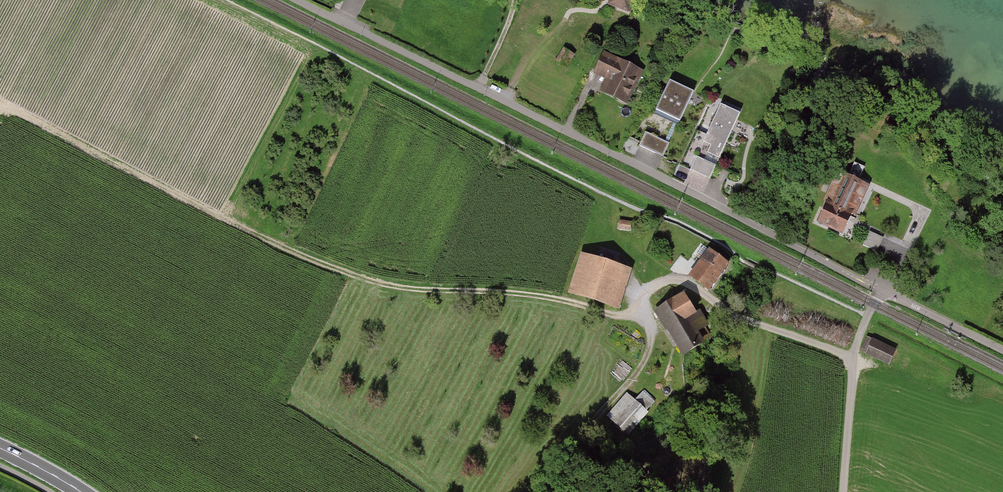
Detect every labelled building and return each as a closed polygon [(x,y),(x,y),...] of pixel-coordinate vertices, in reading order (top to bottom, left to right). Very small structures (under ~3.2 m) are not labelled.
[(557,58),(569,66),(578,53),(565,45),(557,58)] [(608,54),(598,73),(610,79),(603,92),(629,105),(646,72),(608,54)] [(693,91),(670,80),(657,106),(680,117),(693,91)] [(741,112),(721,102),(704,139),(712,143),(709,151),(720,156),(741,112)] [(668,143),(646,132),(641,143),(663,153),(668,143)] [(825,201),(816,221),(842,233),(851,212),(855,214),(870,183),(838,169),(824,200),(825,201)] [(884,237),(870,230),(863,244),(877,251),(884,237)] [(707,246),(689,272),(712,289),(731,262),(707,246)] [(635,265),(580,250),(568,289),(620,307),(635,265)] [(686,289),(651,308),(678,357),(696,347),(688,333),(705,323),(686,289)] [(889,363),(896,348),(867,335),(860,350),(889,363)]
